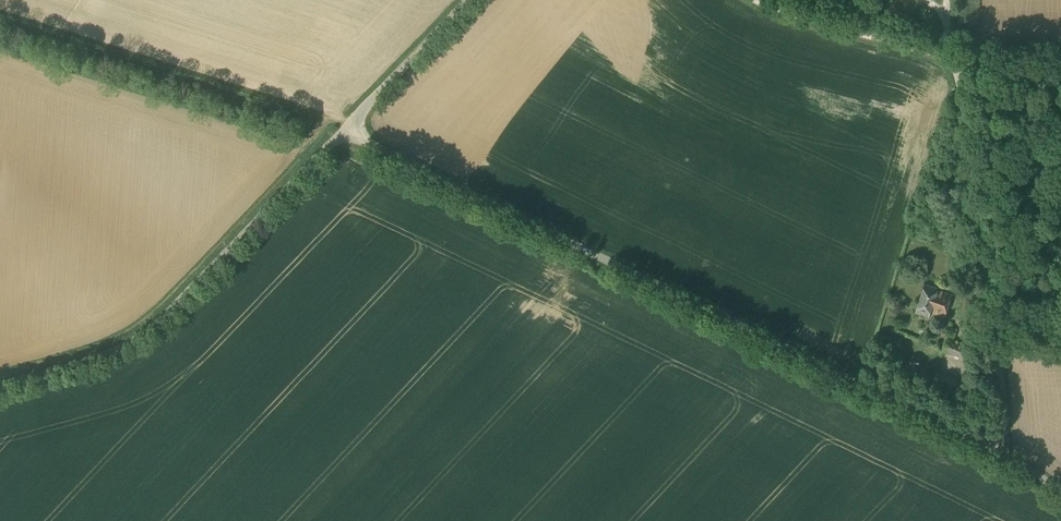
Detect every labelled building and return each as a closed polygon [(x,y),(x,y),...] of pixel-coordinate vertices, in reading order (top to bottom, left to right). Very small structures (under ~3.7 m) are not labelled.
[(943,316),(950,295),(936,290),(936,288),(924,284),(914,311),(927,316),(928,311),(943,316)] [(964,360),(969,349),(947,340),(943,351),(964,360)] [(891,372),(902,370),(902,367),(903,367),(901,353),(889,354),(891,372)]
